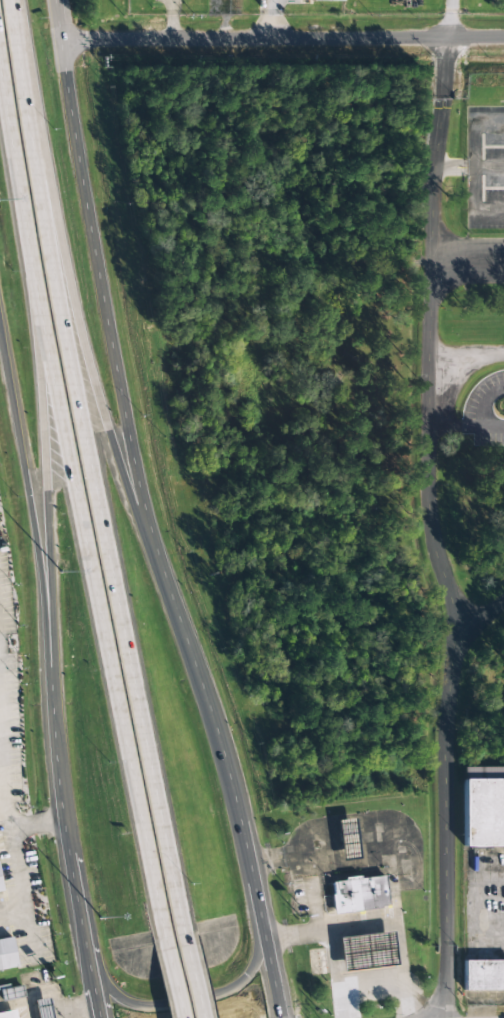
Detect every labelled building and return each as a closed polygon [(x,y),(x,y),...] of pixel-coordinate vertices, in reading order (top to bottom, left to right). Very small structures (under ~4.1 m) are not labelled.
[(473,840),(503,840),(503,760),(473,760),(473,840)] [(349,813),(354,854),(373,852),(368,811),(349,813)] [(343,876),(347,909),(405,902),(402,869),(343,876)] [(349,931),(354,967),(411,959),(406,923),(349,931)] [(31,961),(25,930),(0,935),(0,967),(31,961)] [(503,991),(503,961),(463,960),(463,991),(503,991)] [(15,984),(17,995),(40,990),(38,979),(15,984)] [(52,1017),(69,1017),(64,991),(48,994),(52,1017)] [(37,1017),(51,1017),(47,998),(33,1001),(37,1017)] [(9,1017),(32,1017),(30,1004),(7,1008),(9,1017)]
